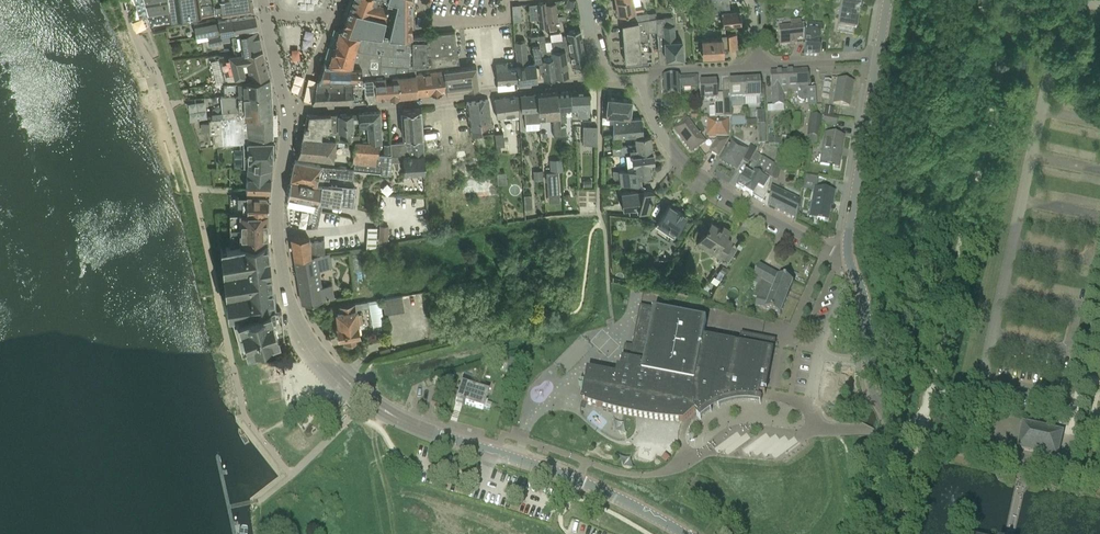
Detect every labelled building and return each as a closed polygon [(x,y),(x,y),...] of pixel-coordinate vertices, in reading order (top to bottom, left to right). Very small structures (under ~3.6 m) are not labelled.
[(206,1),(206,0),(145,0),(149,12),(169,9),(171,20),(202,15),(217,12),(222,11),(254,7),(253,0),(213,0),(206,1)] [(350,6),(385,14),(381,33),(413,35),(412,0),(352,0),(350,6)] [(634,0),(616,0),(618,13),(644,8),(643,3),(635,5),(634,0)] [(710,12),(722,11),(723,24),(742,23),(741,9),(730,10),(729,0),(708,0),(710,12)] [(537,2),(537,3),(539,17),(539,18),(548,17),(547,3),(546,1),(537,2)] [(558,15),(556,2),(547,3),(548,17),(549,21),(558,19),(558,15)] [(520,19),(520,3),(512,3),(513,19),(520,19)] [(840,4),(837,23),(836,34),(855,36),(858,17),(859,17),(859,15),(858,15),(859,8),(840,4)] [(360,30),(381,33),(385,14),(350,6),(348,13),(347,13),(344,21),(344,22),(342,28),(340,27),(340,28),(359,31),(360,30)] [(635,13),(636,20),(636,21),(650,18),(649,12),(648,11),(635,13)] [(258,25),(255,12),(218,17),(194,22),(196,32),(197,36),(209,34),(222,32),(237,29),(258,25)] [(658,30),(664,29),(665,47),(666,58),(683,57),(682,38),(676,38),(673,15),(657,17),(658,30)] [(653,59),(652,48),(648,48),(647,30),(658,30),(657,17),(650,18),(636,21),(636,20),(635,20),(622,23),(623,27),(626,61),(653,59)] [(557,29),(556,21),(549,22),(550,30),(557,29)] [(803,42),(803,31),(803,26),(800,27),(800,21),(790,22),(791,28),(778,29),(780,47),(796,45),(796,43),(803,42)] [(818,57),(819,46),(820,46),(820,32),(823,32),(823,25),(807,24),(806,31),(805,31),(804,57),(818,57)] [(258,25),(237,29),(238,33),(232,34),(235,52),(244,50),(259,47),(258,43),(260,41),(261,40),(258,28),(258,25)] [(299,25),(298,33),(305,35),(306,27),(299,25)] [(457,51),(456,41),(455,30),(413,35),(381,33),(360,30),(359,31),(340,28),(329,62),(352,64),(352,65),(361,64),(361,76),(364,76),(375,75),(399,73),(416,72),(417,72),(417,71),(416,67),(459,61),(458,50),(457,51)] [(587,62),(581,28),(568,30),(568,34),(569,38),(572,58),(573,65),(587,62)] [(157,38),(167,37),(166,29),(156,30),(157,38)] [(223,40),(222,32),(209,34),(210,38),(211,43),(221,41),(223,40)] [(557,76),(553,49),(547,50),(545,39),(544,33),(539,34),(539,40),(539,41),(542,59),(543,68),(544,78),(557,76)] [(702,37),(703,44),(703,55),(724,54),(723,48),(729,48),(738,48),(737,33),(722,34),(722,36),(702,37)] [(532,35),(535,59),(538,59),(539,69),(543,68),(542,59),(539,41),(539,40),(539,34),(532,35)] [(569,38),(568,34),(562,35),(562,38),(552,39),(553,49),(557,76),(569,74),(567,59),(572,58),(569,38)] [(306,46),(307,38),(298,37),(298,45),(306,46)] [(526,39),(514,41),(516,60),(517,60),(517,65),(517,66),(517,67),(519,79),(519,81),(538,79),(535,61),(529,62),(526,39)] [(219,54),(223,71),(225,79),(225,81),(230,81),(231,80),(236,79),(270,74),(269,74),(267,68),(268,68),(266,59),(265,59),(262,58),(259,47),(244,50),(235,52),(219,54)] [(292,47),(292,57),(305,57),(305,47),(292,47)] [(996,57),(995,63),(999,68),(1005,69),(1010,66),(1011,60),(1008,55),(1002,54),(996,57)] [(496,62),(497,70),(498,81),(519,79),(517,67),(517,66),(508,67),(507,61),(496,62)] [(352,64),(329,62),(329,63),(325,62),(319,78),(357,76),(361,76),(361,64),(352,65),(352,64)] [(479,86),(476,64),(445,68),(447,90),(468,87),(469,88),(471,87),(471,85),(476,84),(477,87),(479,86)] [(447,90),(445,68),(417,71),(417,72),(416,72),(418,93),(447,90)] [(418,93),(416,72),(399,73),(399,95),(418,93)] [(806,72),(785,73),(786,88),(787,88),(787,95),(797,94),(797,99),(801,102),(807,102),(807,107),(816,107),(815,89),(807,90),(807,83),(806,72)] [(375,75),(376,98),(399,95),(399,73),(375,75)] [(770,74),(772,107),(784,106),(783,95),(787,95),(787,88),(786,88),(785,73),(770,74)] [(230,81),(232,88),(237,87),(238,94),(244,93),(271,89),(270,74),(236,79),(231,80),(230,81)] [(364,76),(361,76),(357,76),(359,99),(376,98),(375,75),(364,76)] [(359,99),(357,76),(319,78),(317,79),(312,101),(353,100),(359,99)] [(662,99),(673,98),(680,98),(680,90),(697,89),(697,78),(661,80),(662,99)] [(759,99),(759,87),(758,81),(744,82),(744,100),(759,99)] [(822,92),(821,98),(828,100),(831,82),(824,81),(822,92)] [(838,81),(833,105),(849,107),(853,83),(838,81)] [(731,107),(731,101),(744,100),(744,82),(728,83),(729,95),(722,96),(723,117),(731,117),(730,107),(731,107)] [(723,117),(722,96),(722,95),(715,95),(715,83),(699,84),(700,102),(714,102),(714,108),(714,118),(723,117)] [(586,114),(591,113),(590,88),(570,89),(571,106),(575,106),(575,114),(582,114),(582,116),(586,116),(586,114)] [(232,94),(220,94),(223,116),(272,112),(271,89),(244,93),(238,94),(232,94)] [(567,120),(567,114),(572,114),(571,106),(570,89),(558,91),(561,120),(567,120)] [(561,126),(561,120),(558,91),(538,93),(539,110),(541,109),(541,119),(553,118),(554,134),(561,134),(561,126)] [(538,93),(521,94),(522,111),(525,111),(525,121),(540,120),(540,119),(541,119),(541,109),(539,110),(538,93)] [(519,94),(495,97),(497,116),(499,116),(499,117),(502,117),(502,115),(521,113),(519,94)] [(622,135),(628,134),(626,117),(630,118),(630,117),(632,99),(631,98),(608,96),(608,100),(607,106),(606,116),(614,116),(613,135),(622,135)] [(478,100),(481,127),(487,126),(493,125),(489,98),(478,100)] [(186,118),(205,117),(204,99),(186,100),(186,118)] [(472,136),(477,136),(483,135),(482,131),(481,127),(478,100),(467,101),(472,136)] [(421,107),(402,109),(404,136),(404,137),(406,137),(406,141),(391,142),(391,153),(392,154),(395,154),(402,154),(408,154),(407,142),(420,141),(419,135),(423,135),(421,107)] [(822,116),(832,118),(834,108),(824,107),(822,116)] [(368,127),(369,141),(379,142),(379,145),(382,145),(380,111),(359,112),(359,116),(360,127),(368,127)] [(223,116),(211,117),(211,118),(209,119),(210,121),(210,130),(210,133),(213,132),(214,143),(248,142),(250,141),(250,140),(250,134),(273,134),(273,132),(272,132),(272,128),(273,128),(273,125),(272,125),(272,121),(273,121),(272,119),(272,114),(272,112),(223,116)] [(359,116),(359,112),(339,113),(339,130),(347,130),(347,140),(355,141),(355,140),(360,141),(360,140),(360,134),(354,134),(354,116),(359,116)] [(756,121),(745,122),(746,127),(757,126),(764,125),(765,125),(764,112),(756,112),(756,121)] [(310,114),(309,115),(306,134),(338,137),(339,131),(339,130),(339,113),(310,114)] [(819,138),(821,125),(822,117),(810,115),(807,137),(819,138)] [(628,134),(633,134),(644,132),(642,116),(630,117),(630,118),(626,117),(628,134)] [(821,125),(836,128),(837,119),(832,118),(822,116),(822,117),(821,125)] [(745,127),(746,127),(745,122),(745,117),(735,118),(735,127),(745,127)] [(691,154),(700,147),(705,143),(688,120),(673,131),(691,154)] [(706,120),(707,137),(708,137),(708,141),(715,141),(715,138),(728,138),(728,120),(706,120)] [(202,130),(210,130),(210,121),(201,122),(202,130)] [(583,143),(587,144),(598,144),(598,125),(587,125),(584,125),(583,143)] [(764,126),(757,126),(757,139),(765,139),(764,126)] [(495,133),(497,150),(501,150),(501,145),(505,145),(504,132),(495,133)] [(651,134),(640,136),(635,137),(636,144),(613,146),(614,154),(633,153),(637,152),(653,150),(651,134)] [(396,161),(403,161),(404,173),(426,172),(423,135),(419,135),(420,141),(407,142),(408,154),(402,154),(395,154),(396,161)] [(824,135),(819,165),(838,168),(843,138),(824,135)] [(301,136),(298,154),(316,156),(321,137),(301,136)] [(334,159),(336,139),(321,137),(316,156),(334,159)] [(273,159),(273,154),(273,140),(250,140),(250,141),(248,142),(247,166),(272,167),(273,159)] [(353,162),(354,162),(354,160),(376,162),(377,155),(379,155),(379,153),(379,145),(379,142),(369,141),(360,140),(360,141),(355,140),(355,141),(353,162)] [(718,157),(723,148),(728,141),(716,140),(715,143),(709,152),(718,157)] [(747,152),(730,142),(719,161),(736,171),(742,160),(748,163),(756,151),(750,148),(747,152)] [(621,184),(631,183),(642,181),(641,173),(652,172),(651,160),(654,159),(653,150),(637,152),(633,153),(633,162),(635,162),(636,167),(613,170),(614,177),(620,176),(621,184)] [(381,163),(393,164),(393,161),(396,161),(395,154),(392,154),(391,153),(383,153),(379,153),(379,155),(377,155),(376,162),(381,163)] [(773,166),(755,155),(736,187),(762,203),(767,193),(770,178),(773,166)] [(317,183),(322,184),(322,182),(323,176),(329,177),(329,175),(353,178),(354,169),(381,172),(381,163),(376,162),(354,160),(354,162),(354,168),(327,165),(327,167),(321,166),(321,164),(306,161),(296,159),(295,159),(291,177),(317,183)] [(782,160),(777,159),(773,166),(780,167),(782,160)] [(550,161),(551,170),(558,170),(563,169),(562,160),(550,161)] [(393,164),(381,163),(381,172),(381,173),(392,174),(393,164)] [(247,166),(247,168),(247,177),(246,188),(270,189),(272,167),(247,166)] [(543,179),(543,173),(543,169),(534,170),(534,173),(534,179),(543,179)] [(560,192),(558,170),(551,170),(547,171),(547,175),(547,180),(548,193),(560,192)] [(291,177),(287,195),(323,203),(324,201),(340,204),(354,205),(356,185),(342,184),(342,188),(322,184),(317,183),(291,177)] [(805,177),(803,184),(817,187),(819,179),(805,177)] [(623,208),(636,207),(649,210),(654,190),(644,187),(643,188),(621,191),(623,208)] [(796,220),(798,210),(799,201),(771,188),(767,207),(796,220)] [(834,193),(814,190),(809,218),(827,221),(830,202),(832,203),(834,193)] [(532,193),(524,194),(525,208),(532,207),(532,193)] [(238,194),(237,202),(247,202),(247,211),(267,211),(269,198),(267,195),(238,194)] [(669,204),(656,223),(674,235),(687,215),(669,204)] [(267,226),(267,211),(247,211),(247,212),(230,211),(230,226),(267,226)] [(712,221),(698,242),(722,257),(730,242),(732,239),(725,235),(730,228),(729,228),(727,231),(712,221)] [(381,224),(380,239),(388,239),(389,224),(381,224)] [(248,242),(267,240),(267,226),(230,226),(230,243),(230,244),(240,243),(248,242)] [(376,245),(377,226),(368,226),(367,247),(376,245)] [(308,236),(291,236),(295,257),(325,252),(325,238),(309,241),(308,236)] [(248,242),(240,243),(230,244),(230,243),(220,244),(225,286),(272,281),(271,269),(269,254),(267,240),(248,242)] [(302,302),(303,302),(334,296),(332,283),(322,285),(319,269),(333,267),(330,251),(325,252),(295,257),(302,302)] [(728,268),(723,265),(721,269),(721,270),(720,272),(723,275),(728,268)] [(766,309),(766,310),(780,316),(794,284),(780,278),(780,277),(759,265),(751,281),(759,285),(755,292),(754,298),(758,299),(756,307),(766,309)] [(721,279),(714,275),(711,280),(717,284),(721,279)] [(225,286),(226,298),(227,312),(230,311),(275,306),(272,281),(225,286)] [(403,294),(385,296),(387,312),(404,310),(403,294)] [(371,318),(383,317),(381,301),(370,302),(371,318)] [(345,343),(358,341),(357,335),(361,335),(359,323),(363,322),(362,313),(358,313),(358,308),(360,308),(359,302),(339,305),(340,311),(338,312),(339,320),(337,321),(338,328),(336,328),(337,337),(344,336),(345,343)] [(242,351),(258,346),(267,343),(273,341),(272,334),(283,331),(284,331),(282,309),(275,310),(275,306),(230,311),(242,351)] [(634,416),(643,418),(645,418),(658,420),(660,420),(674,422),(676,422),(683,422),(684,422),(694,413),(696,411),(698,414),(710,407),(715,405),(715,404),(727,399),(743,397),(759,398),(760,394),(762,395),(763,395),(765,395),(767,390),(767,388),(774,348),(775,347),(776,341),(762,338),(760,338),(741,334),(739,344),(704,338),(707,322),(657,312),(657,311),(640,308),(633,347),(625,346),(623,355),(631,356),(630,361),(623,360),(623,358),(623,357),(621,368),(624,369),(622,377),(588,370),(585,385),(584,387),(582,402),(597,407),(596,407),(598,408),(612,411),(614,412),(617,413),(627,415),(629,415),(634,416)] [(509,359),(505,372),(510,373),(514,361),(509,359)] [(273,378),(269,379),(268,379),(269,384),(278,383),(281,382),(281,381),(283,381),(282,377),(281,373),(273,374),(273,378)] [(482,411),(483,409),(490,411),(492,404),(485,402),(486,401),(488,393),(476,389),(461,385),(458,393),(451,391),(448,399),(456,401),(455,404),(456,404),(456,403),(462,405),(462,406),(464,406),(465,405),(482,411)] [(1063,433),(1023,424),(1018,449),(1058,458),(1063,433)]
